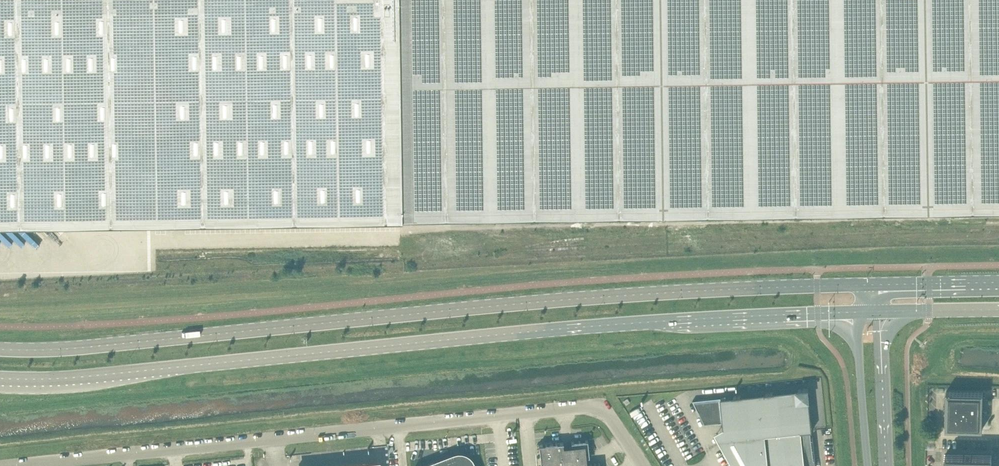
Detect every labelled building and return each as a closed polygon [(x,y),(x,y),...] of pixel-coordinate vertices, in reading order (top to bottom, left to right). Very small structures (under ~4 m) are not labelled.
[(3,230),(9,224),(15,230),(21,224),(27,230),(34,224),(40,230),(46,223),(52,229),(59,223),(401,218),(398,0),(0,0),(0,228),(3,230)] [(401,218),(998,209),(998,0),(398,0),(401,218)] [(810,430),(812,430),(808,388),(693,400),(698,411),(699,411),(705,424),(719,422),(719,423),(723,422),(725,439),(731,438),(737,438),(739,442),(737,443),(740,447),(742,447),(752,465),(805,465),(801,431),(810,430)] [(982,429),(983,392),(946,391),(945,428),(982,429)] [(589,456),(587,439),(571,441),(571,444),(563,445),(563,442),(539,444),(541,465),(567,465),(587,464),(586,456),(589,456)] [(472,462),(470,459),(468,456),(465,454),(461,453),(458,453),(454,454),(423,465),(474,465),(472,462)] [(945,454),(944,465),(991,465),(991,455),(945,454)]
